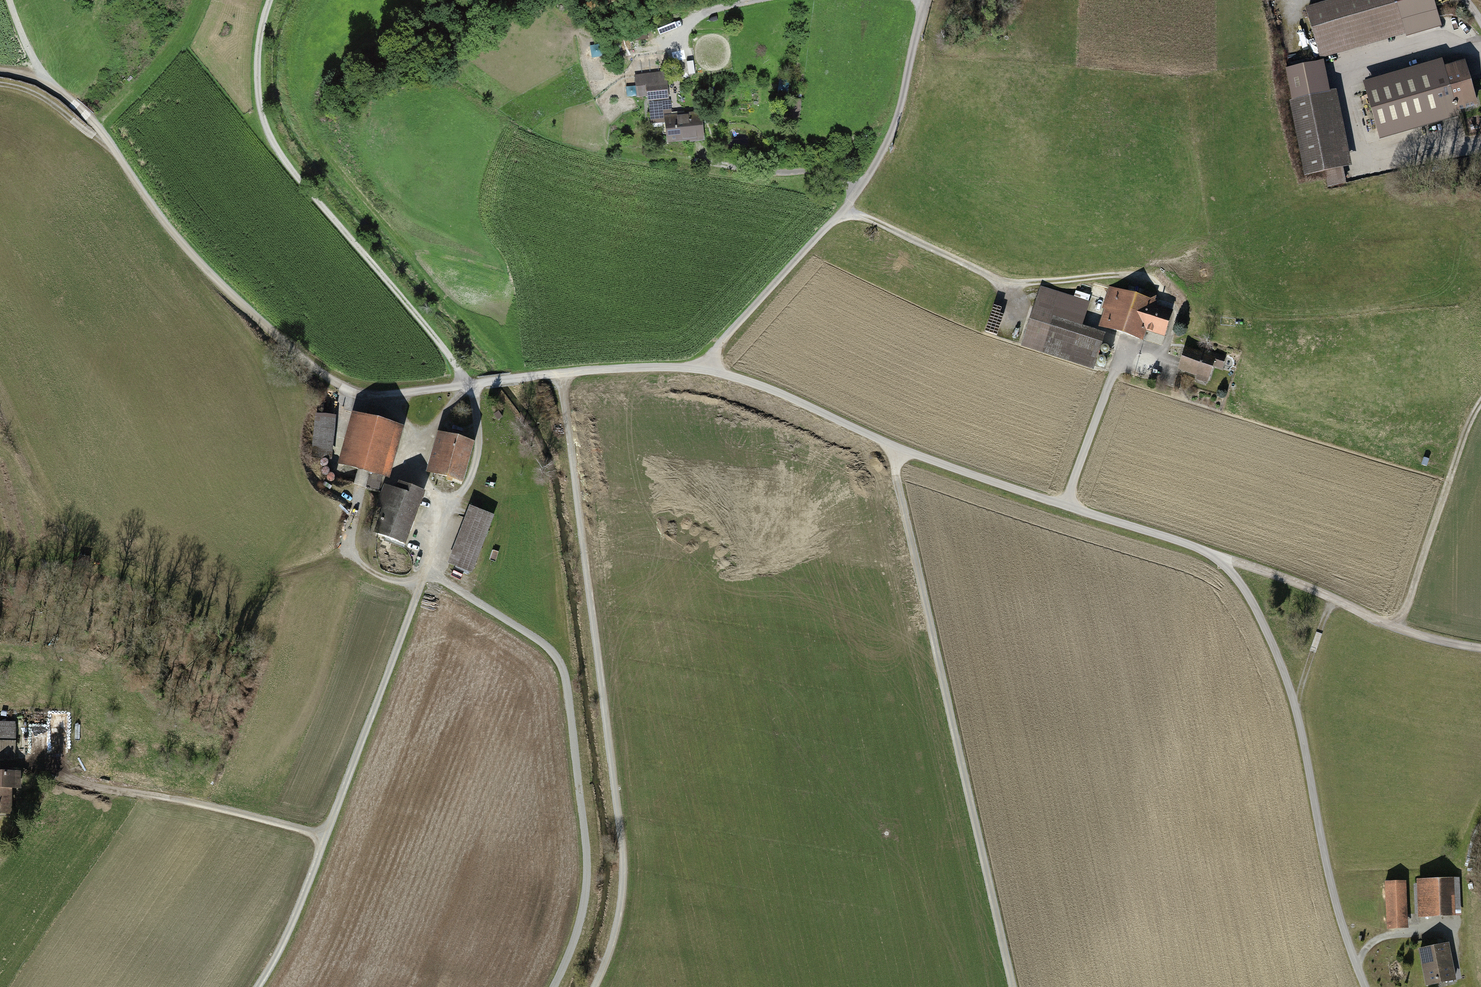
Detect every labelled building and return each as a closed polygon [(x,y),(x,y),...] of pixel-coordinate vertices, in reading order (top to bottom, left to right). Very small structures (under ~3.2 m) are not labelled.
[(1308,10),(1322,58),(1406,33),(1404,26),(1433,18),(1427,0),(1341,0),(1308,10)] [(1286,69),(1307,174),(1325,171),(1328,185),(1345,182),(1321,62),(1286,69)] [(1464,64),(1367,92),(1378,130),(1475,102),(1464,64)] [(646,73),(650,102),(670,99),(666,70),(646,73)] [(702,112),(665,116),(668,143),(706,139),(702,112)] [(1042,288),(1024,345),(1093,367),(1101,343),(1077,335),(1088,303),(1042,288)] [(1116,290),(1110,289),(1104,307),(1112,310),(1106,328),(1141,339),(1144,328),(1164,334),(1171,313),(1151,306),(1154,297),(1143,293),(1141,299),(1124,293),(1124,290),(1116,288),(1116,290)] [(1205,355),(1186,348),(1179,369),(1208,379),(1213,365),(1221,368),(1224,358),(1206,352),(1205,355)] [(328,456),(331,417),(317,415),(314,457),(328,456)] [(382,475),(395,426),(359,416),(353,440),(349,439),(348,443),(351,444),(348,455),(343,453),(340,463),(382,475)] [(472,445),(444,437),(440,450),(435,449),(430,466),(435,468),(433,473),(447,477),(446,480),(451,481),(452,478),(461,481),(472,445)] [(403,544),(423,491),(401,483),(398,491),(392,489),(376,533),(403,544)] [(472,508),(451,564),(469,571),(491,515),(472,508)] [(54,721),(56,746),(69,746),(68,720),(54,721)] [(0,722),(0,758),(15,758),(15,722),(0,722)] [(9,812),(9,787),(16,787),(16,773),(0,773),(0,812),(9,812)] [(1453,912),(1451,881),(1418,883),(1420,913),(1453,912)] [(1405,925),(1403,883),(1389,884),(1390,926),(1405,925)] [(1447,944),(1420,949),(1428,984),(1454,979),(1447,944)]
